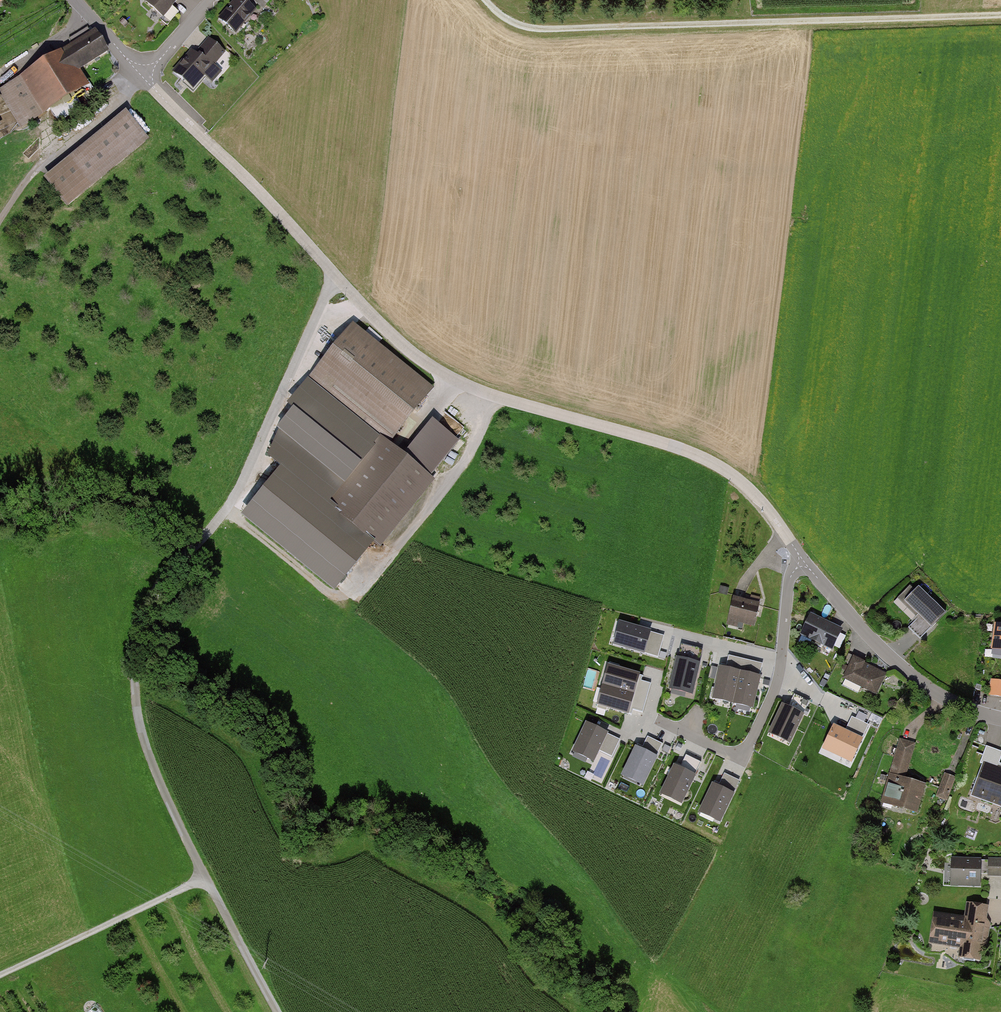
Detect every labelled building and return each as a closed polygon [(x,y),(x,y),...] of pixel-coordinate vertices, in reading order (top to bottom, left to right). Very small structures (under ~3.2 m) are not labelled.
[(145,5),(163,18),(177,0),(149,0),(145,5)] [(241,0),(237,0),(218,23),(233,36),(254,11),(241,0)] [(107,54),(94,32),(2,88),(24,126),(84,89),(75,74),(107,54)] [(224,56),(209,42),(200,52),(197,48),(172,74),(190,92),(202,79),(209,85),(222,72),(215,65),(224,56)] [(144,140),(121,113),(40,180),(62,207),(144,140)] [(431,378),(352,322),(292,407),(279,466),(242,514),(340,585),(430,474),(385,442),(431,378)] [(432,417),(406,450),(434,472),(460,439),(432,417)] [(945,617),(918,591),(905,604),(920,618),(911,627),(923,640),(945,617)] [(760,604),(731,598),(726,619),(755,625),(760,604)] [(843,626),(810,611),(800,634),(833,648),(843,626)] [(619,624),(613,644),(658,657),(662,642),(648,637),(649,633),(619,624)] [(992,625),(989,648),(1000,650),(1000,626),(992,625)] [(670,690),(691,694),(701,649),(686,645),(682,660),(677,659),(670,690)] [(733,703),(742,659),(728,656),(726,667),(721,666),(713,699),(733,703)] [(886,674),(853,657),(842,680),(876,696),(886,674)] [(742,659),(733,703),(753,708),(760,680),(754,679),(758,663),(742,659)] [(603,685),(646,697),(650,683),(640,680),(641,675),(608,666),(603,685)] [(991,680),(989,695),(1000,697),(1000,681),(991,680)] [(646,697),(603,685),(597,705),(625,713),(626,708),(642,712),(646,697)] [(783,704),(769,732),(789,743),(810,701),(794,694),(788,707),(783,704)] [(834,724),(823,748),(851,762),(869,725),(854,717),(847,731),(834,724)] [(607,733),(586,723),(572,753),(593,763),(599,751),(612,757),(618,744),(605,737),(607,733)] [(637,747),(623,775),(643,785),(664,744),(648,736),(641,750),(637,747)] [(916,745),(900,740),(881,803),(920,815),(928,786),(906,780),(916,745)] [(989,748),(971,795),(1000,807),(1000,766),(999,765),(1000,761),(1000,753),(989,748)] [(674,766),(660,794),(681,804),(701,763),(686,755),(679,768),(674,766)] [(957,778),(946,774),(936,797),(947,802),(957,778)] [(700,813),(719,822),(732,793),(713,785),(700,813)] [(951,861),(951,888),(980,887),(979,875),(1000,875),(1000,861),(951,861)] [(991,899),(990,925),(1000,925),(1000,899),(991,899)] [(964,918),(932,913),(928,942),(958,947),(956,958),(980,962),(988,906),(966,903),(964,918)] [(102,1001),(83,1011),(109,1011),(102,1001)]
